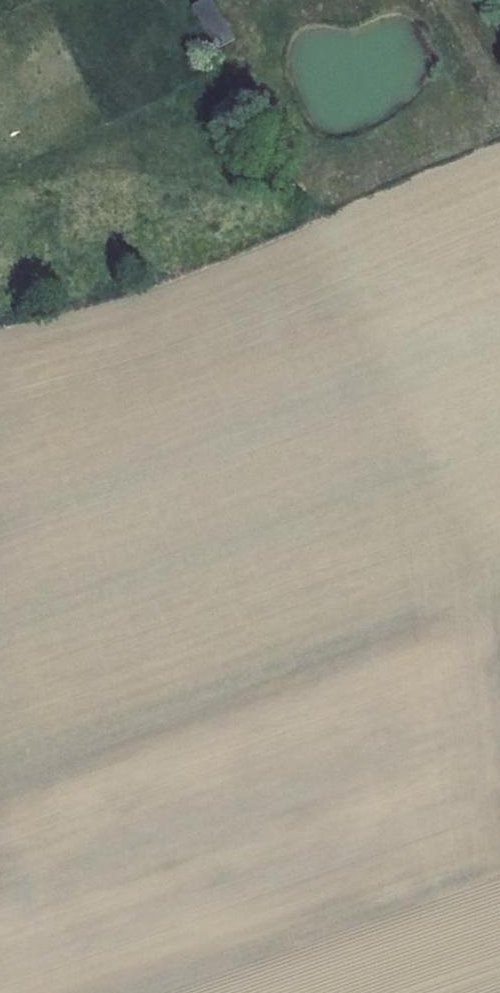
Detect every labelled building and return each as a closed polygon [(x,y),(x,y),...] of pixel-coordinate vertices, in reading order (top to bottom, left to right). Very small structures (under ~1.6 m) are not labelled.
[(217,52),(234,42),(210,0),(208,0),(193,9),(217,52)]
